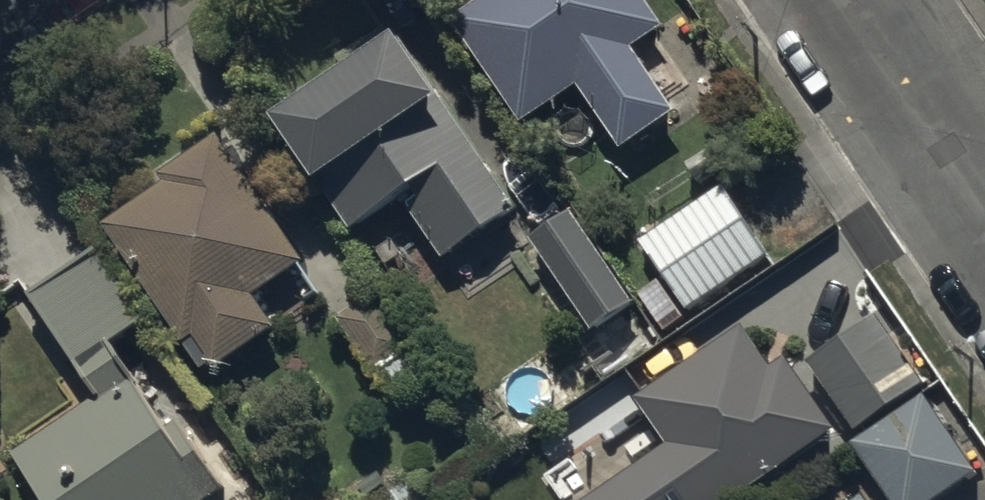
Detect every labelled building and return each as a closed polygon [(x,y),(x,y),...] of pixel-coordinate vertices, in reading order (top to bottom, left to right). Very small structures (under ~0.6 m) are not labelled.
[(456,24),(528,128),(581,92),(624,154),(676,119),(632,55),(668,30),(647,0),(491,0),(456,24)] [(407,43),(280,125),(354,239),(408,204),(446,263),(519,216),(407,43)] [(171,189),(108,229),(210,382),(282,334),(259,300),(308,267),(224,140),(165,179),(171,189)] [(769,257),(725,191),(644,246),(688,312),(769,257)] [(575,215),(535,242),(595,332),(635,305),(575,215)] [(32,298),(104,400),(17,461),(44,499),(220,499),(227,495),(178,426),(169,432),(111,350),(145,326),(95,254),(32,298)] [(418,349),(381,297),(343,323),(380,376),(418,349)] [(880,320),(809,367),(854,435),(926,388),(880,320)] [(594,499),(746,499),(838,439),(790,366),(776,375),(747,333),(639,405),(669,450),(594,499)] [(855,447),(889,499),(947,499),(980,479),(930,400),(855,447)]
